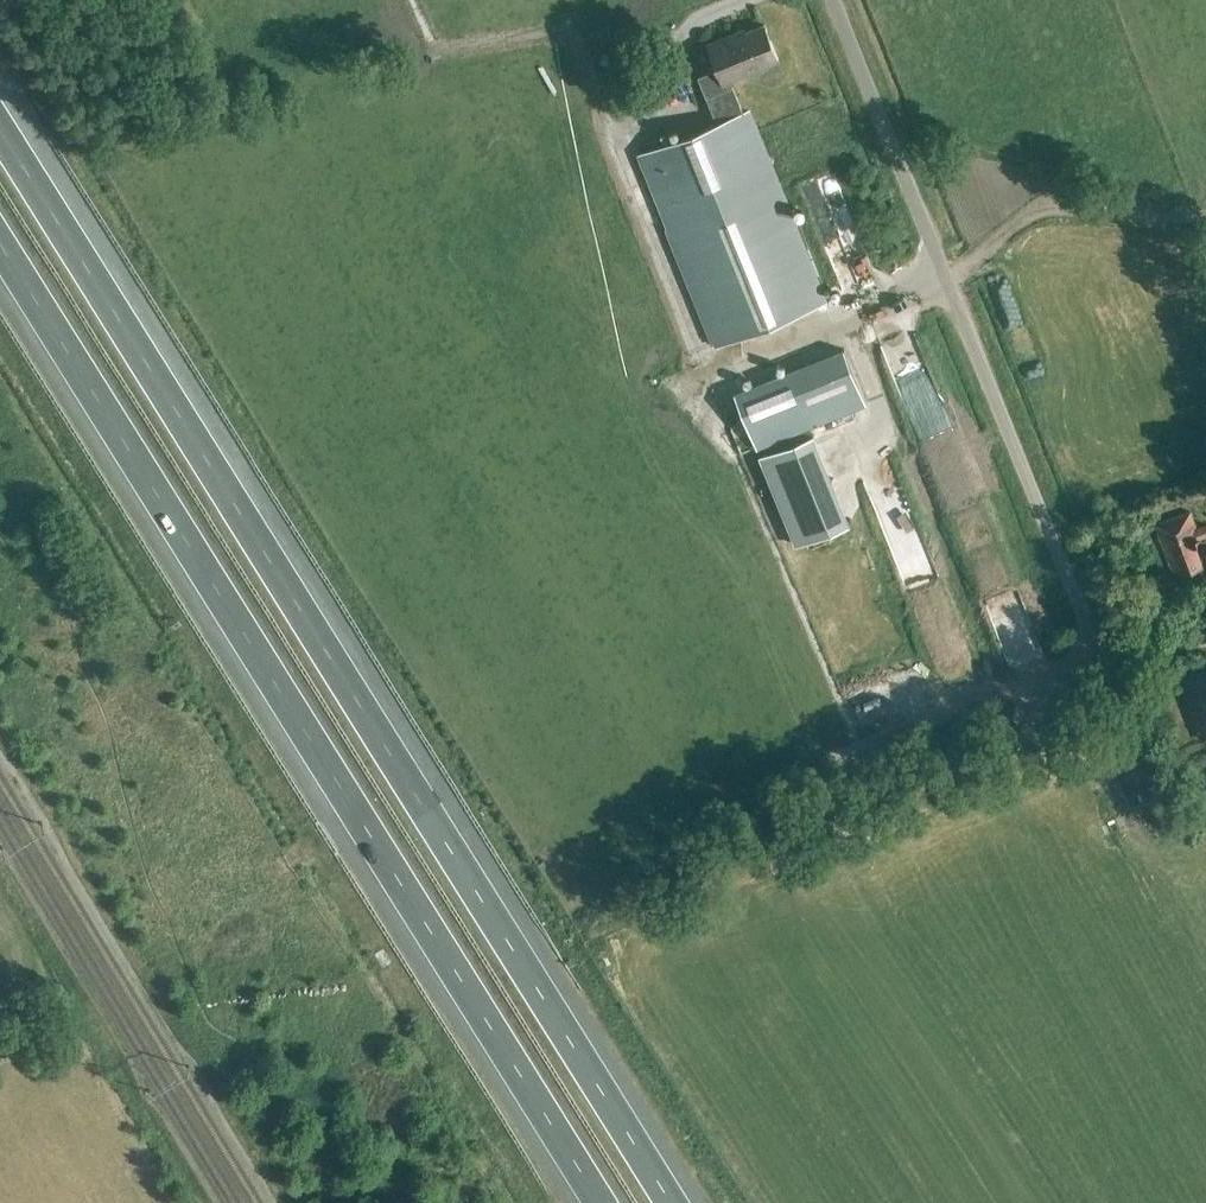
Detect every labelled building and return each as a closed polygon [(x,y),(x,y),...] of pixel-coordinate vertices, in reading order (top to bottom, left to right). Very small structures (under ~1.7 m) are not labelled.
[(729,79),(778,59),(765,26),(709,49),(715,64),(708,67),(709,72),(697,77),(717,124),(638,156),(715,346),(825,301),(748,112),(743,114),(729,79)] [(756,448),(866,404),(844,348),(734,392),(756,448)] [(1196,528),(1190,513),(1155,526),(1174,577),(1202,566),(1193,542),(1205,537),(1205,524),(1196,528)] [(1179,683),(1201,740),(1205,738),(1205,673),(1179,683)]
